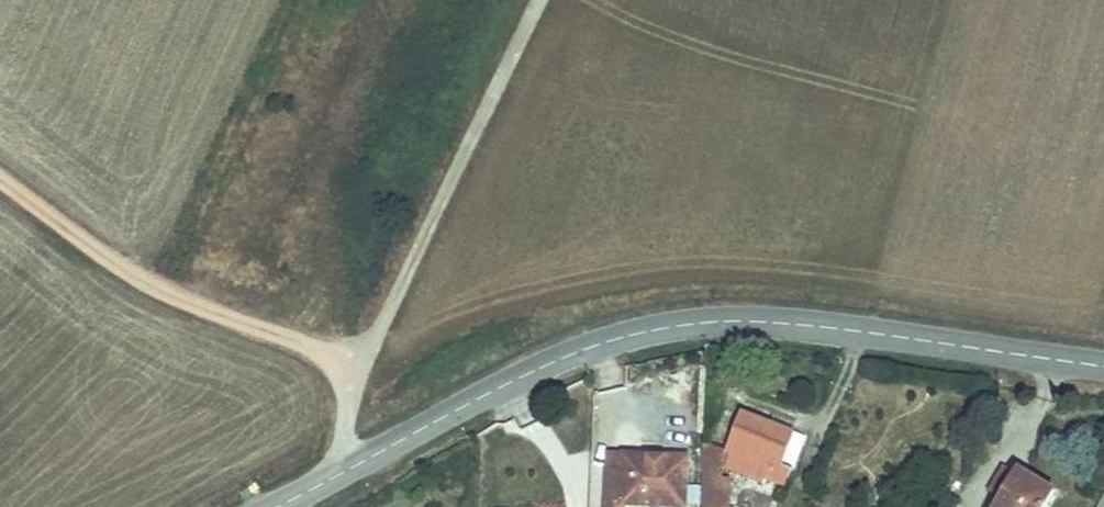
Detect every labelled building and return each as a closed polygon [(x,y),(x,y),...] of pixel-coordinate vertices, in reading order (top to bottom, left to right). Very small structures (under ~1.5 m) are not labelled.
[(713,444),(709,506),(741,506),(743,491),(728,489),(729,451),(774,478),(771,483),(787,493),(809,461),(790,450),(807,422),(754,391),(722,445),(713,444)] [(612,456),(610,485),(628,486),(691,490),(694,443),(642,439),(641,457),(626,456),(612,456)] [(628,439),(626,456),(641,457),(642,439),(628,439)] [(997,506),(1054,506),(1063,491),(1020,466),(997,506)] [(610,485),(608,506),(627,506),(628,486),(610,485)] [(576,497),(557,497),(557,506),(575,506),(576,497)]
